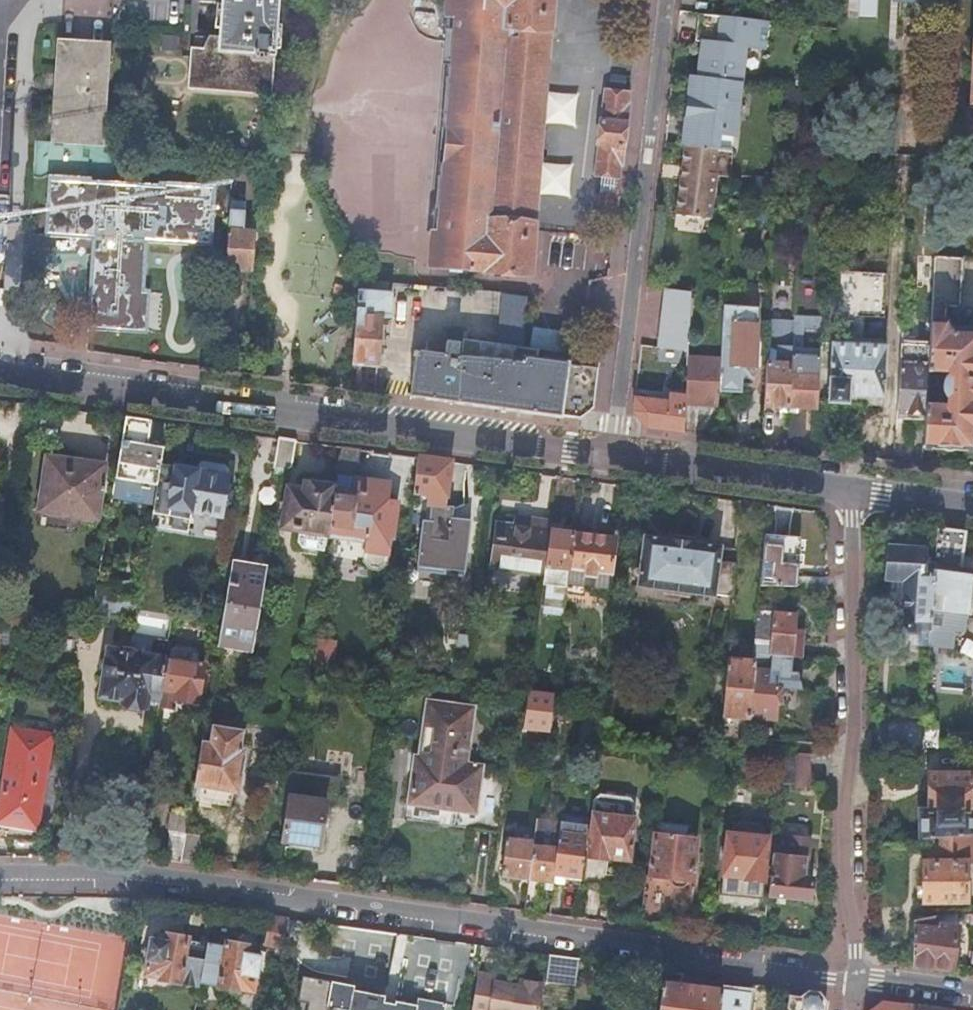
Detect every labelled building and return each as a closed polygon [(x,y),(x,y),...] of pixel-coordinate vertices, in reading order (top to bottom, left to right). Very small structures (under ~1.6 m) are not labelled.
[(273,56),(277,0),(221,0),(217,51),(192,48),(189,87),(270,94),(273,56)] [(552,0),(447,0),(443,53),(449,54),(430,265),(467,268),(467,270),(530,275),(534,224),(533,223),(548,32),(550,31),(552,0)] [(707,17),(705,27),(737,31),(739,20),(707,17)] [(696,61),(695,71),(723,75),(723,80),(732,81),(732,76),(743,77),(744,66),(733,65),(736,45),(737,31),(705,27),(704,41),(701,61),(696,61)] [(55,110),(53,145),(101,148),(108,47),(59,45),(57,78),(57,85),(55,110)] [(751,47),(736,45),(733,65),(744,66),(749,67),(751,47)] [(686,131),(684,147),(714,150),(731,151),(732,135),(725,135),(727,118),(734,119),(737,82),(732,81),(723,80),(698,78),(695,99),(690,99),(687,120),(697,121),(696,132),(686,131)] [(621,167),(628,106),(626,106),(628,95),(603,92),(593,175),(602,176),(618,178),(619,166),(621,167)] [(732,135),(734,119),(727,118),(725,135),(732,135)] [(697,121),(687,120),(686,131),(696,132),(697,121)] [(684,147),(677,213),(699,215),(698,218),(710,219),(714,177),(711,176),(714,150),(684,147)] [(600,194),(617,196),(619,178),(618,178),(602,176),(600,194)] [(51,179),(47,239),(83,241),(97,241),(92,333),(94,333),(146,336),(149,292),(141,292),(145,244),(208,247),(212,188),(159,185),(159,190),(93,186),(93,182),(51,179)] [(592,228),(613,230),(617,196),(600,194),(596,194),(592,228)] [(252,274),(255,232),(242,230),(244,205),(230,204),(223,281),(233,281),(234,272),(252,274)] [(923,446),(972,449),(972,335),(951,333),(945,326),(946,307),(960,307),(963,259),(934,258),(929,352),(927,373),(949,374),(946,409),(925,408),(925,414),(923,446)] [(831,343),(827,403),(884,407),(887,347),(863,345),(864,318),(884,319),(886,274),(837,272),(834,344),(831,343)] [(358,284),(351,364),(377,366),(381,320),(388,320),(391,286),(358,284)] [(661,290),(656,363),(689,365),(689,358),(693,294),(661,290)] [(723,361),(721,391),(744,393),(744,379),(756,380),(760,308),(740,307),(726,306),(724,334),(723,361)] [(795,320),(771,319),(765,406),(790,408),(793,357),(795,320)] [(525,350),(526,344),(464,336),(463,344),(525,350)] [(525,350),(538,352),(569,355),(568,345),(526,340),(526,344),(525,350)] [(416,351),(409,396),(576,419),(593,405),(597,369),(537,361),(538,352),(525,350),(463,344),(461,343),(460,356),(457,355),(458,343),(446,342),(444,355),(416,351)] [(820,358),(818,403),(827,403),(831,343),(821,343),(820,358)] [(901,351),(897,413),(925,414),(925,408),(927,373),(929,352),(901,351)] [(793,357),(790,408),(817,410),(818,403),(820,358),(793,357)] [(689,358),(689,365),(687,397),(686,405),(720,407),(721,391),(723,361),(689,358)] [(686,405),(687,397),(668,395),(667,402),(636,399),(634,412),(646,429),(684,434),(686,405)] [(151,421),(126,417),(119,459),(115,478),(141,483),(148,445),(148,443),(143,442),(144,436),(149,437),(152,421),(151,421)] [(296,440),(278,438),(274,466),(283,468),(287,468),(293,465),(296,440)] [(153,446),(148,445),(141,483),(143,483),(151,485),(157,486),(158,479),(161,463),(164,448),(157,447),(153,446)] [(360,449),(341,446),(335,486),(328,531),(367,537),(364,559),(370,566),(379,567),(387,561),(395,502),(386,501),(389,484),(356,479),(360,449)] [(46,456),(37,511),(96,519),(105,466),(46,456)] [(451,461),(416,457),(413,491),(427,493),(426,506),(432,507),(429,534),(423,533),(419,566),(447,570),(446,575),(465,577),(471,522),(445,519),(451,461)] [(175,465),(169,507),(221,516),(228,474),(226,474),(227,468),(223,464),(203,460),(200,462),(199,469),(175,465)] [(157,486),(154,504),(169,507),(175,465),(161,463),(158,479),(157,486)] [(283,468),(274,466),(270,490),(279,491),(283,468)] [(285,524),(328,531),(335,486),(305,481),(303,490),(290,488),(285,524)] [(491,565),(542,573),(548,530),(549,521),(528,518),(526,528),(497,523),(491,565)] [(764,567),(761,567),(760,583),(797,586),(797,576),(784,575),(788,524),(767,522),(764,567)] [(935,523),(933,557),(932,572),(930,621),(929,632),(929,637),(927,666),(936,666),(937,646),(951,647),(952,632),(968,634),(969,615),(972,615),(972,572),(959,570),(960,558),(963,559),(966,532),(941,528),(938,523),(935,523)] [(548,530),(542,573),(555,575),(556,566),(568,567),(572,533),(548,530)] [(572,533),(568,567),(585,570),(583,587),(607,590),(613,539),(572,533)] [(662,586),(732,595),(735,554),(718,552),(719,548),(716,548),(713,545),(702,543),(698,547),(692,546),(692,543),(667,540),(667,543),(642,540),(640,560),(643,560),(640,587),(662,590),(662,586)] [(906,636),(929,637),(929,632),(930,621),(932,572),(933,557),(926,556),(923,552),(896,550),(891,553),(890,573),(894,577),(904,578),(903,629),(907,629),(906,636)] [(232,559),(221,623),(217,646),(253,652),(267,564),(232,559)] [(797,576),(797,586),(797,593),(827,594),(826,577),(797,576)] [(535,667),(555,670),(565,587),(546,585),(535,667)] [(138,600),(96,593),(91,621),(106,624),(109,606),(136,610),(138,600)] [(797,612),(758,610),(755,643),(770,644),(769,654),(801,657),(801,637),(797,636),(797,612)] [(170,628),(134,622),(132,633),(168,639),(170,628)] [(146,695),(159,697),(165,658),(168,639),(132,633),(129,652),(109,649),(102,694),(124,697),(123,701),(144,704),(146,695)] [(159,697),(157,707),(172,710),(173,698),(197,702),(204,664),(197,663),(198,651),(194,645),(176,642),(170,647),(168,658),(165,658),(159,697)] [(316,642),(313,663),(333,666),(336,645),(316,642)] [(770,644),(755,643),(755,653),(769,654),(770,644)] [(769,665),(769,654),(755,653),(754,662),(750,715),(774,717),(777,672),(759,670),(759,665),(769,665)] [(726,660),(722,715),(749,717),(750,715),(754,662),(726,660)] [(475,821),(502,825),(510,766),(469,760),(476,706),(428,699),(418,768),(414,767),(408,802),(476,811),(475,821)] [(548,726),(521,723),(519,734),(546,737),(548,726)] [(0,800),(0,822),(36,829),(53,732),(12,726),(0,800)] [(200,743),(191,797),(230,804),(233,789),(236,790),(242,750),(237,749),(240,731),(214,727),(211,744),(200,743)] [(923,742),(869,737),(869,752),(922,757),(923,750),(923,742)] [(809,753),(783,750),(781,771),(780,780),(792,781),(791,783),(806,784),(809,753)] [(920,814),(920,840),(927,840),(964,838),(971,838),(972,776),(929,777),(929,814),(920,814)] [(288,794),(281,839),(320,845),(327,799),(321,799),(323,782),(306,779),(303,796),(288,794)] [(180,861),(185,831),(189,812),(169,809),(166,826),(170,831),(166,859),(180,861)] [(579,879),(578,888),(605,891),(610,855),(628,857),(633,818),(592,813),(587,856),(582,855),(579,879)] [(533,838),(528,878),(524,910),(538,912),(542,880),(553,881),(554,876),(559,830),(560,818),(536,815),(533,838)] [(719,912),(766,916),(768,895),(768,894),(762,893),(763,883),(760,883),(760,881),(763,881),(768,839),(761,838),(761,834),(764,834),(763,830),(760,826),(756,823),(752,821),(747,820),(743,821),(739,822),(735,824),(732,827),(730,831),(733,831),(733,835),(727,834),(722,875),(727,875),(726,879),(722,879),(719,912)] [(559,830),(554,876),(579,879),(582,855),(585,833),(559,830)] [(204,834),(185,831),(180,861),(199,864),(204,834)] [(500,874),(528,878),(533,838),(505,834),(500,874)] [(668,930),(669,931),(671,909),(688,911),(690,887),(695,839),(654,834),(649,882),(647,901),(644,927),(656,929),(668,930)] [(768,894),(768,895),(811,900),(813,878),(809,878),(811,859),(808,859),(810,839),(790,837),(790,840),(774,838),(768,894)] [(964,838),(927,840),(928,862),(922,863),(924,900),(968,898),(969,861),(965,862),(964,838)] [(649,882),(644,881),(640,926),(644,927),(647,901),(649,882)] [(288,918),(271,916),(266,946),(282,949),(288,918)] [(934,931),(934,916),(914,920),(914,964),(953,970),(959,928),(941,927),(941,931),(934,931)] [(157,933),(155,943),(164,944),(165,935),(157,933)] [(179,982),(200,986),(201,980),(207,945),(200,944),(187,941),(187,939),(165,935),(164,944),(155,943),(151,942),(145,976),(158,978),(157,981),(179,985),(179,982)] [(200,944),(207,945),(208,943),(209,938),(202,937),(200,944)] [(207,945),(201,980),(219,983),(218,987),(240,991),(241,987),(254,990),(260,958),(247,955),(249,945),(227,941),(226,946),(208,943),(207,945)] [(580,959),(549,954),(545,982),(575,986),(580,959)] [(472,1009),(540,1009),(545,982),(519,977),(518,983),(503,981),(504,974),(479,970),(472,1009)] [(664,970),(658,1009),(720,1009),(722,991),(683,985),(684,973),(664,970)] [(724,979),(684,973),(683,985),(722,991),(724,979)] [(519,977),(504,974),(503,981),(518,983),(519,977)] [(299,976),(298,980),(321,984),(327,981),(299,976)] [(298,980),(292,1009),(443,1009),(444,1003),(416,998),(414,1006),(393,1002),(392,1006),(380,1004),(381,997),(359,993),(350,991),(351,985),(327,981),(321,984),(298,980)] [(725,1009),(749,1009),(751,995),(727,991),(725,1009)] [(786,1009),(826,1009),(826,1007),(814,992),(807,991),(806,997),(788,994),(786,1009)] [(914,1005),(882,1001),(866,1009),(913,1009),(914,1005)]
